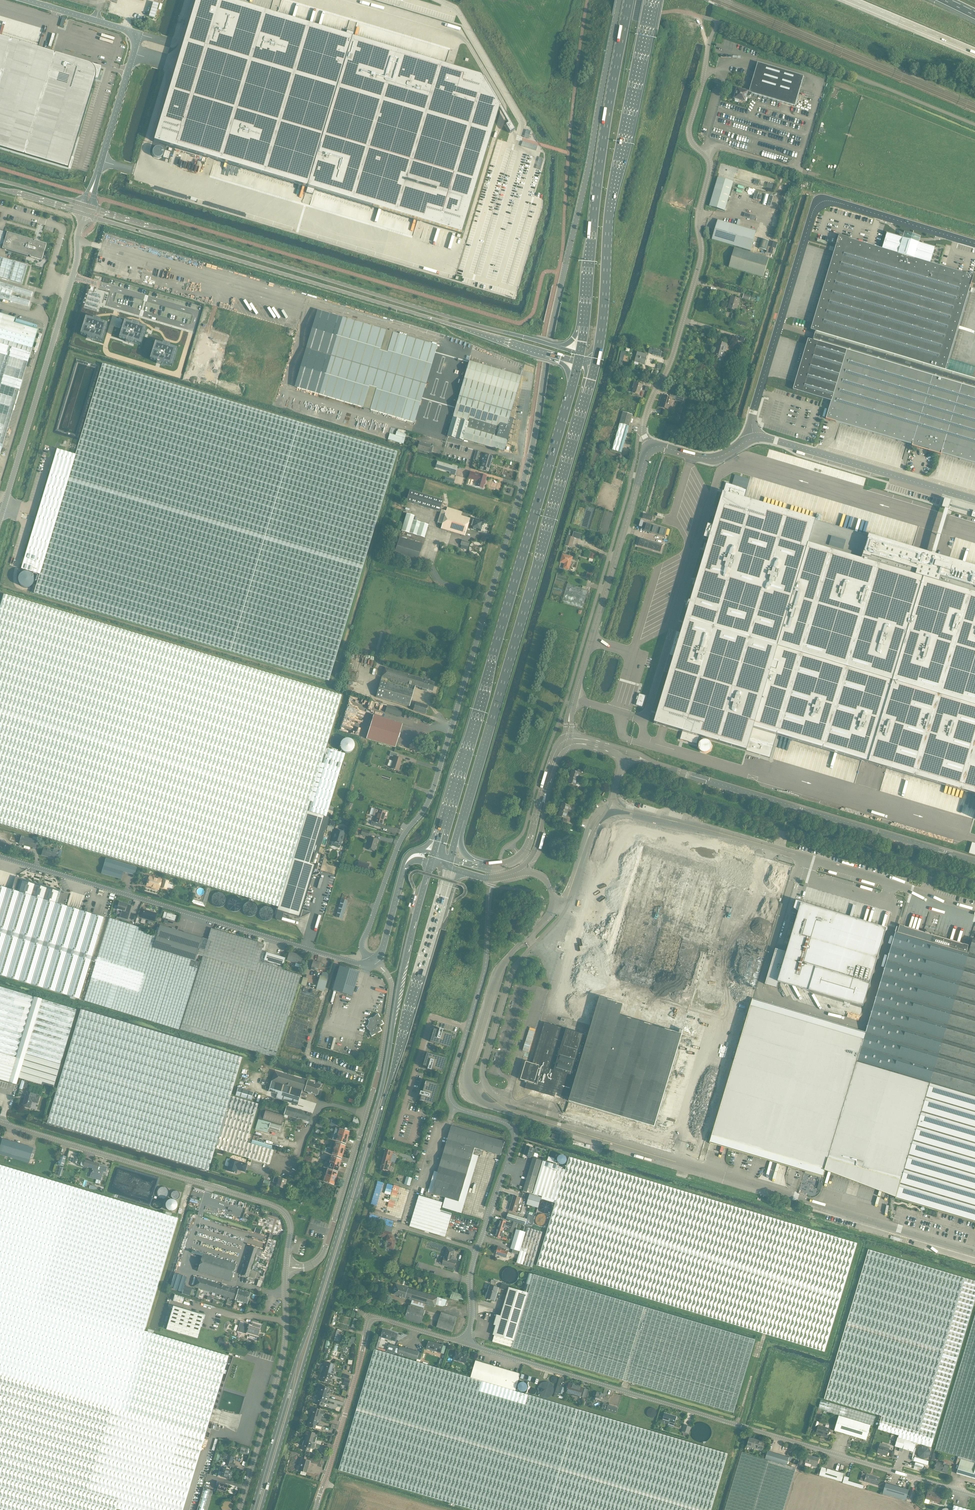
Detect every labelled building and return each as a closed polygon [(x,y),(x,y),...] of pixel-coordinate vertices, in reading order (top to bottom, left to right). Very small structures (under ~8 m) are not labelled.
[(154,142),(215,161),(307,188),(315,190),(417,221),(461,234),(498,111),(498,110),(498,109),(498,108),(498,107),(498,106),(482,79),(482,78),(481,78),(481,77),(480,77),(480,76),(479,76),(453,68),(445,66),(353,39),(345,36),(277,16),(223,0),(196,0),(188,26),(154,141),(154,142)] [(68,170),(69,170),(73,158),(72,158),(95,80),(95,79),(96,80),(100,68),(89,64),(0,38),(0,149),(68,170)] [(756,63),(747,91),(752,92),(751,94),(795,107),(804,77),(756,63)] [(752,92),(747,91),(744,90),(743,91),(736,89),(735,94),(736,94),(734,99),(735,99),(735,100),(739,102),(739,101),(744,102),(746,98),(750,99),(751,94),(752,92)] [(507,124),(505,126),(509,134),(515,131),(510,123),(507,124)] [(152,152),(152,153),(152,154),(152,155),(153,155),(153,156),(153,157),(154,157),(154,158),(156,158),(158,159),(159,159),(160,158),(161,158),(162,158),(162,157),(163,157),(163,156),(163,155),(163,154),(163,153),(163,152),(163,151),(162,150),(161,149),(160,149),(160,148),(159,148),(158,148),(156,148),(155,148),(155,149),(154,149),(153,150),(153,151),(152,151),(152,152)] [(718,178),(709,207),(725,211),(733,182),(718,178)] [(757,232),(740,227),(719,220),(713,240),(751,251),(757,232)] [(0,249),(1,244),(4,244),(2,249),(28,257),(28,256),(30,256),(30,257),(42,261),(46,245),(34,241),(34,242),(32,242),(33,241),(7,233),(5,240),(3,239),(5,232),(0,231),(0,248),(0,249)] [(945,370),(968,293),(970,286),(973,276),(963,273),(963,274),(930,264),(935,248),(886,233),(886,234),(881,250),(849,240),(849,239),(839,236),(811,330),(814,331),(945,370)] [(767,251),(769,242),(762,239),(759,249),(767,251)] [(769,260),(734,249),(729,269),(763,279),(769,260)] [(27,266),(0,258),(0,278),(22,285),(27,266)] [(13,287),(0,283),(0,298),(9,301),(11,296),(12,292),(13,287)] [(13,287),(12,292),(31,297),(33,293),(13,287)] [(30,302),(11,296),(9,301),(28,307),(30,302)] [(736,311),(739,300),(732,298),(728,309),(736,311)] [(35,339),(37,330),(14,323),(15,319),(0,314),(0,455),(35,339)] [(85,317),(80,335),(87,337),(87,338),(94,341),(95,339),(102,341),(107,324),(100,322),(101,320),(93,318),(93,319),(85,317)] [(414,423),(437,346),(342,318),(319,395),(414,423)] [(124,321),(119,338),(126,340),(125,342),(133,345),(134,343),(141,345),(146,328),(139,326),(140,324),(132,321),(131,323),(124,321)] [(945,370),(814,331),(815,332),(812,341),(847,351),(974,389),(974,379),(945,370)] [(847,351),(812,341),(808,339),(793,390),(831,401),(847,351)] [(155,342),(150,359),(157,362),(156,363),(164,366),(164,364),(172,366),(177,349),(170,347),(170,345),(163,343),(162,344),(155,342)] [(727,351),(728,345),(718,342),(716,346),(718,347),(715,355),(723,357),(725,350),(727,351)] [(662,352),(650,348),(648,353),(653,354),(652,355),(660,357),(662,352)] [(847,351),(831,401),(826,419),(836,422),(836,421),(912,444),(912,446),(941,455),(942,453),(974,463),(974,389),(847,351)] [(637,352),(634,362),(644,365),(645,362),(647,362),(648,360),(646,359),(647,356),(637,352)] [(453,417),(448,436),(463,441),(463,440),(499,450),(504,451),(507,440),(505,439),(506,437),(508,437),(513,419),(509,418),(516,394),(521,377),(469,362),(464,379),(454,414),(453,417)] [(57,450),(21,569),(40,575),(34,593),(329,681),(397,453),(102,364),(75,455),(57,450)] [(639,395),(642,385),(635,383),(632,393),(639,395)] [(672,399),(675,400),(676,397),(670,395),(669,398),(664,396),(661,408),(668,410),(672,399)] [(619,424),(629,427),(632,415),(623,412),(619,424)] [(629,427),(619,424),(612,450),(621,453),(629,427)] [(388,440),(403,444),(406,434),(397,431),(395,435),(390,434),(388,440)] [(430,445),(420,442),(418,450),(428,453),(428,452),(431,453),(433,447),(430,446),(430,445)] [(488,472),(489,469),(492,456),(485,454),(481,466),(484,467),(483,471),(488,472)] [(455,474),(457,468),(437,462),(435,468),(455,474)] [(468,478),(470,478),(478,480),(476,486),(483,489),(487,476),(470,471),(468,478)] [(654,724),(682,732),(680,740),(697,745),(699,737),(770,758),(777,736),(974,795),(974,569),(744,500),(750,480),(735,475),(732,485),(726,483),(713,527),(708,525),(704,539),(709,540),(681,633),(676,631),(669,655),(674,657),(654,724)] [(443,500),(409,490),(406,502),(439,512),(443,500)] [(441,510),(437,523),(442,524),(441,529),(465,536),(467,528),(480,532),(482,526),(484,525),(484,524),(483,522),(473,519),(472,522),(469,521),(470,519),(461,516),(462,512),(447,507),(446,512),(441,510)] [(424,538),(428,525),(413,520),(414,516),(407,514),(401,531),(424,538)] [(668,529),(653,525),(645,523),(643,530),(666,537),(668,529)] [(580,540),(582,534),(574,532),(572,537),(568,536),(565,546),(571,547),(574,538),(580,540)] [(417,563),(423,544),(400,537),(394,556),(417,563)] [(639,545),(646,547),(661,552),(663,544),(641,538),(639,545)] [(462,545),(461,548),(468,550),(470,542),(462,540),(461,545),(462,545)] [(563,554),(562,559),(563,559),(562,563),(566,564),(565,569),(569,570),(573,557),(563,554)] [(582,608),(588,590),(567,584),(562,602),(582,608)] [(0,607),(0,824),(87,850),(278,907),(326,749),(330,733),(341,696),(335,694),(140,636),(4,595),(0,607)] [(384,668),(382,676),(415,686),(422,688),(422,690),(427,691),(427,690),(432,691),(435,683),(384,668)] [(415,686),(382,676),(376,697),(409,707),(415,686)] [(426,714),(428,706),(416,702),(413,711),(426,714)] [(400,717),(402,710),(387,705),(385,712),(400,717)] [(402,724),(373,715),(366,739),(395,748),(402,724)] [(278,907),(275,916),(277,920),(281,921),(283,913),(300,918),(313,875),(320,871),(325,855),(318,853),(326,826),(328,827),(330,819),(328,815),(327,814),(329,807),(345,754),(326,749),(278,907)] [(398,771),(402,759),(397,758),(398,755),(391,753),(390,756),(394,758),(391,769),(398,771)] [(574,768),(571,777),(578,780),(580,774),(582,774),(583,771),(574,768)] [(578,780),(571,777),(569,784),(573,785),(573,788),(577,789),(578,786),(577,786),(578,780)] [(563,803),(561,810),(569,812),(570,806),(572,807),(573,804),(568,802),(568,805),(563,803)] [(386,812),(378,810),(375,809),(373,815),(376,817),(374,822),(372,821),(370,825),(378,827),(379,823),(382,824),(386,812)] [(569,812),(561,810),(559,817),(564,818),(563,821),(567,822),(568,819),(567,819),(569,812)] [(341,845),(344,833),(346,833),(347,829),(341,827),(340,832),(334,830),(332,833),(335,834),(332,842),(341,845)] [(36,849),(38,842),(21,836),(19,844),(36,849)] [(374,851),(377,840),(370,838),(366,849),(374,851)] [(618,840),(547,1080),(706,1128),(778,888),(618,840)] [(44,848),(41,856),(55,860),(57,852),(44,848)] [(121,880),(123,872),(135,876),(137,868),(106,859),(101,874),(121,880)] [(16,877),(12,890),(67,907),(71,894),(16,877)] [(161,883),(161,881),(150,878),(147,885),(159,889),(160,887),(162,887),(161,888),(166,890),(169,882),(164,880),(163,884),(161,883)] [(79,999),(104,918),(67,907),(12,890),(0,887),(0,976),(79,999)] [(342,919),(347,901),(341,900),(336,917),(342,919)] [(778,982),(808,991),(863,1007),(886,929),(803,904),(801,904),(802,903),(796,901),(794,909),(799,910),(786,952),(775,949),(765,984),(776,988),(778,982)] [(119,902),(117,910),(122,911),(121,917),(128,919),(131,906),(127,905),(128,904),(119,902)] [(154,922),(156,914),(144,910),(142,918),(154,922)] [(84,1001),(179,1030),(200,963),(196,962),(153,949),(158,933),(154,932),(153,935),(138,930),(139,928),(109,918),(84,1001)] [(826,1165),(828,1165),(829,1166),(828,1170),(895,1191),(896,1186),(899,1187),(896,1198),(908,1202),(915,1204),(974,1222),(974,1096),(931,1083),(935,1067),(970,949),(968,948),(967,948),(968,946),(967,946),(934,936),(923,932),(922,932),(900,926),(898,925),(866,1033),(826,1165)] [(153,949),(196,962),(198,955),(203,939),(160,926),(158,933),(153,949)] [(203,957),(180,1030),(275,1058),(288,1016),(290,1011),(301,975),(282,970),(283,967),(264,961),(266,952),(261,951),(264,944),(211,929),(208,940),(203,939),(198,955),(203,957)] [(935,1067),(974,1079),(974,949),(970,947),(935,1067)] [(266,952),(264,961),(283,967),(285,958),(266,952)] [(300,964),(303,956),(289,952),(287,960),(300,964)] [(322,963),(313,961),(310,970),(314,971),(314,968),(320,970),(322,963)] [(339,966),(332,991),(351,996),(358,972),(339,966)] [(318,982),(316,989),(324,991),(326,984),(329,975),(329,974),(322,972),(321,976),(320,976),(318,982)] [(16,1058),(24,1060),(17,1084),(15,1091),(17,1091),(21,1079),(53,1088),(76,1010),(0,987),(0,1053),(16,1058)] [(826,1165),(866,1033),(753,999),(712,1135),(711,1135),(712,1135),(711,1136),(731,1142),(729,1149),(822,1176),(826,1165)] [(209,1171),(215,1149),(231,1096),(242,1058),(82,1010),(48,1123),(209,1171)] [(379,1026),(382,1024),(376,1015),(367,1020),(369,1023),(368,1025),(366,1027),(370,1035),(379,1031),(378,1029),(379,1026)] [(433,1029),(429,1042),(449,1048),(453,1035),(442,1032),(442,1030),(439,1029),(438,1031),(433,1029)] [(16,1058),(0,1053),(0,1079),(9,1082),(16,1058)] [(445,1059),(426,1053),(422,1066),(427,1067),(427,1069),(430,1070),(431,1068),(442,1072),(445,1059)] [(24,1060),(16,1058),(9,1082),(17,1084),(24,1060)] [(274,1072),(272,1081),(302,1090),(305,1091),(304,1091),(307,1092),(308,1094),(310,1095),(312,1094),(317,1095),(320,1085),(307,1081),(307,1082),(274,1072)] [(302,1090),(272,1081),(269,1092),(277,1094),(276,1098),(298,1105),(302,1090)] [(419,1101),(432,1104),(438,1085),(425,1081),(422,1092),(420,1092),(419,1095),(421,1096),(419,1101)] [(253,1092),(238,1088),(235,1096),(251,1101),(253,1092)] [(38,1103),(40,1096),(27,1092),(22,1106),(30,1108),(32,1102),(38,1103)] [(258,1105),(231,1096),(215,1149),(269,1165),(273,1151),(247,1143),(258,1105)] [(286,1107),(284,1114),(285,1115),(309,1122),(312,1114),(286,1107)] [(261,1109),(255,1129),(258,1130),(267,1133),(269,1129),(271,1123),(262,1120),(262,1119),(265,1110),(261,1109)] [(265,1110),(262,1119),(281,1125),(284,1115),(284,1114),(266,1109),(265,1110)] [(271,1123),(269,1129),(279,1132),(281,1126),(271,1123)] [(459,1202),(460,1198),(475,1147),(501,1155),(505,1141),(453,1126),(432,1194),(459,1202)] [(335,1128),(334,1134),(338,1135),(348,1138),(349,1132),(335,1128)] [(338,1135),(336,1140),(346,1143),(348,1138),(338,1135)] [(34,1148),(3,1139),(0,1148),(0,1154),(29,1163),(34,1148)] [(334,1149),(343,1152),(345,1146),(335,1143),(334,1149)] [(536,1153),(537,1149),(527,1146),(524,1155),(530,1157),(532,1151),(536,1153)] [(343,1152),(334,1149),(332,1154),(342,1157),(343,1152)] [(382,1160),(391,1162),(394,1152),(385,1150),(382,1160)] [(64,1167),(67,1157),(60,1155),(57,1165),(64,1167)] [(329,1163),(339,1166),(341,1160),(331,1157),(329,1163)] [(543,1161),(533,1194),(556,1201),(537,1263),(537,1265),(824,1352),(825,1349),(856,1244),(805,1228),(801,1227),(788,1223),(569,1157),(565,1170),(558,1168),(559,1166),(543,1161)] [(524,1189),(523,1191),(533,1194),(543,1161),(533,1158),(524,1189)] [(231,1159),(227,1171),(236,1174),(237,1170),(245,1172),(247,1164),(231,1159)] [(106,1173),(108,1168),(107,1167),(100,1165),(100,1164),(86,1160),(84,1166),(94,1169),(92,1177),(98,1178),(98,1179),(99,1180),(100,1180),(99,1184),(100,1184),(104,1172),(106,1173)] [(391,1162),(382,1160),(380,1169),(389,1172),(390,1165),(393,1166),(394,1163),(391,1162)] [(339,1166),(329,1163),(328,1168),(337,1171),(339,1166)] [(117,1507),(120,1508),(126,1509),(182,1509),(205,1435),(228,1358),(229,1356),(144,1331),(178,1219),(47,1179),(0,1165),(0,1509),(116,1509),(117,1507)] [(325,1176),(335,1179),(337,1174),(327,1171),(325,1176)] [(335,1179),(325,1176),(324,1182),(333,1185),(335,1179)] [(286,1181),(274,1177),(272,1183),(276,1184),(275,1186),(284,1189),(286,1181)] [(406,1177),(404,1184),(409,1186),(412,1178),(406,1177)] [(439,1235),(443,1223),(448,1225),(452,1214),(440,1210),(442,1203),(419,1196),(410,1227),(439,1235)] [(516,1212),(521,1213),(523,1205),(519,1204),(520,1198),(513,1196),(509,1210),(516,1212)] [(539,1205),(531,1202),(528,1212),(530,1212),(529,1214),(533,1215),(533,1214),(534,1214),(534,1215),(536,1215),(539,1205)] [(507,1219),(517,1222),(525,1224),(527,1220),(508,1214),(507,1219)] [(498,1228),(503,1230),(504,1228),(505,1228),(506,1225),(510,1227),(511,1224),(506,1222),(506,1221),(501,1220),(498,1228)] [(503,1230),(498,1228),(496,1237),(506,1240),(507,1237),(503,1236),(504,1234),(502,1233),(503,1230)] [(543,1232),(528,1228),(520,1252),(517,1263),(532,1267),(543,1232)] [(393,1249),(396,1241),(393,1240),(394,1237),(391,1236),(392,1233),(381,1230),(379,1236),(387,1238),(386,1241),(389,1242),(387,1248),(393,1249)] [(520,1252),(526,1233),(516,1230),(511,1249),(513,1249),(512,1253),(519,1255),(520,1252)] [(411,1242),(407,1253),(415,1255),(418,1244),(411,1242)] [(249,1277),(249,1276),(255,1278),(257,1272),(251,1270),(257,1249),(250,1247),(242,1275),(249,1277)] [(498,1247),(496,1254),(504,1256),(507,1257),(508,1252),(503,1250),(504,1248),(498,1247)] [(454,1268),(456,1261),(454,1260),(452,1257),(454,1250),(448,1248),(445,1257),(444,1258),(442,1257),(440,1263),(443,1264),(442,1265),(449,1267),(448,1269),(453,1270),(453,1268),(454,1268)] [(869,1250),(825,1399),(882,1416),(878,1430),(899,1436),(899,1437),(917,1443),(916,1444),(931,1448),(974,1300),(974,1282),(925,1267),(920,1266),(869,1250)] [(230,1282),(236,1265),(203,1255),(198,1272),(230,1282)] [(512,1348),(733,1413),(755,1340),(534,1274),(529,1293),(512,1348)] [(247,1304),(250,1293),(238,1290),(196,1277),(193,1286),(236,1300),(235,1300),(247,1304)] [(413,1300),(411,1306),(424,1310),(426,1304),(435,1307),(436,1304),(438,1297),(396,1285),(393,1294),(400,1296),(400,1298),(402,1298),(404,1298),(413,1300)] [(495,1301),(499,1288),(490,1286),(486,1298),(488,1299),(488,1300),(490,1301),(491,1300),(495,1301)] [(512,1348),(529,1293),(509,1287),(500,1316),(497,1315),(494,1325),(496,1325),(493,1335),(494,1335),(493,1342),(512,1348)] [(464,1300),(465,1296),(452,1292),(450,1299),(458,1301),(459,1299),(464,1300)] [(447,1300),(438,1297),(436,1304),(443,1307),(446,1305),(447,1300)] [(424,1310),(411,1306),(409,1305),(405,1320),(421,1325),(426,1310),(424,1310)] [(166,1330),(197,1339),(204,1315),(173,1306),(166,1330)] [(453,1332),(457,1317),(441,1312),(437,1327),(453,1332)] [(935,1450),(958,1456),(957,1458),(958,1458),(974,1463),(974,1316),(935,1450)] [(242,1323),(239,1331),(248,1334),(248,1332),(250,1333),(249,1337),(256,1339),(260,1326),(253,1323),(252,1327),(250,1327),(250,1326),(242,1323)] [(395,1341),(398,1334),(383,1329),(381,1337),(395,1341)] [(444,1354),(446,1347),(428,1341),(426,1348),(444,1354)] [(395,1353),(398,1354),(400,1347),(397,1346),(396,1347),(390,1345),(388,1351),(395,1353)] [(417,1359),(419,1352),(420,1352),(400,1346),(400,1347),(398,1354),(417,1359)] [(338,1470),(474,1509),(712,1509),(728,1454),(653,1432),(604,1418),(583,1411),(578,1410),(515,1391),(470,1378),(374,1350),(338,1470)] [(468,1355),(456,1351),(453,1359),(466,1363),(468,1355)] [(476,1361),(470,1378),(515,1391),(520,1374),(476,1361)] [(325,1366),(323,1371),(334,1374),(334,1371),(335,1369),(333,1368),(334,1365),(324,1362),(324,1365),(325,1366)] [(334,1374),(323,1371),(320,1381),(328,1383),(329,1379),(332,1380),(334,1374)] [(520,1380),(530,1382),(531,1377),(522,1374),(520,1380)] [(557,1385),(554,1397),(558,1398),(561,1386),(563,1379),(559,1378),(557,1385)] [(581,1396),(583,1388),(568,1384),(566,1392),(574,1394),(573,1396),(577,1397),(578,1395),(581,1396)] [(318,1394),(328,1397),(330,1392),(332,1393),(333,1389),(319,1385),(318,1389),(320,1389),(318,1394)] [(608,1401),(609,1398),(605,1397),(606,1395),(597,1393),(595,1398),(604,1401),(604,1400),(608,1401)] [(328,1397),(318,1394),(316,1404),(328,1407),(329,1404),(327,1403),(328,1397)] [(839,1416),(871,1425),(873,1426),(876,1416),(821,1400),(818,1409),(839,1416)] [(310,1417),(320,1420),(322,1414),(319,1414),(320,1410),(311,1407),(310,1411),(311,1412),(310,1417)] [(665,1413),(663,1420),(662,1420),(661,1426),(664,1427),(665,1423),(672,1425),(672,1423),(675,1424),(677,1417),(665,1413)] [(866,1440),(871,1425),(839,1416),(834,1431),(866,1440)] [(321,1424),(319,1423),(320,1420),(310,1417),(307,1426),(322,1430),(323,1425),(321,1425),(321,1424)] [(689,1435),(691,1427),(683,1425),(681,1432),(689,1435)] [(828,1438),(830,1429),(819,1426),(817,1433),(824,1436),(823,1437),(828,1438)] [(305,1440),(315,1443),(317,1437),(314,1436),(315,1433),(306,1431),(305,1434),(306,1434),(305,1440)] [(914,1453),(916,1444),(917,1443),(899,1437),(896,1447),(914,1453)] [(763,1451),(765,1442),(749,1438),(747,1446),(763,1451)] [(315,1443),(305,1440),(302,1449),(309,1451),(310,1448),(313,1448),(315,1443)] [(888,1456),(890,1449),(885,1448),(885,1445),(880,1443),(877,1453),(888,1456)] [(768,1451),(766,1459),(787,1466),(789,1461),(792,1462),(793,1458),(790,1457),(789,1458),(768,1451)] [(787,1466),(766,1459),(742,1452),(725,1509),(783,1509),(796,1468),(787,1466)] [(224,1454),(223,1458),(227,1459),(225,1465),(227,1465),(233,1467),(234,1467),(235,1463),(234,1463),(233,1463),(234,1460),(233,1460),(234,1457),(230,1455),(224,1454)] [(816,1468),(819,1459),(807,1455),(805,1463),(812,1465),(811,1466),(816,1468)] [(958,1458),(956,1464),(959,1465),(957,1474),(974,1479),(974,1463),(958,1458)] [(306,1472),(309,1462),(301,1459),(298,1470),(306,1472)] [(946,1474),(949,1466),(945,1465),(946,1463),(942,1462),(942,1463),(936,1462),(934,1470),(946,1474)] [(819,1475),(839,1481),(841,1482),(844,1474),(822,1467),(819,1475)] [(218,1475),(221,1476),(229,1479),(230,1478),(231,1475),(232,1471),(220,1468),(218,1475)] [(877,1486),(880,1478),(867,1475),(865,1482),(877,1486)] [(227,1489),(228,1485),(217,1482),(216,1485),(218,1486),(217,1490),(226,1492),(226,1491),(227,1491),(227,1489)] [(883,1492),(906,1499),(909,1490),(886,1483),(883,1492)] [(213,1491),(203,1488),(197,1509),(207,1509),(213,1491)] [(939,1503),(942,1495),(928,1491),(926,1499),(939,1503)]
